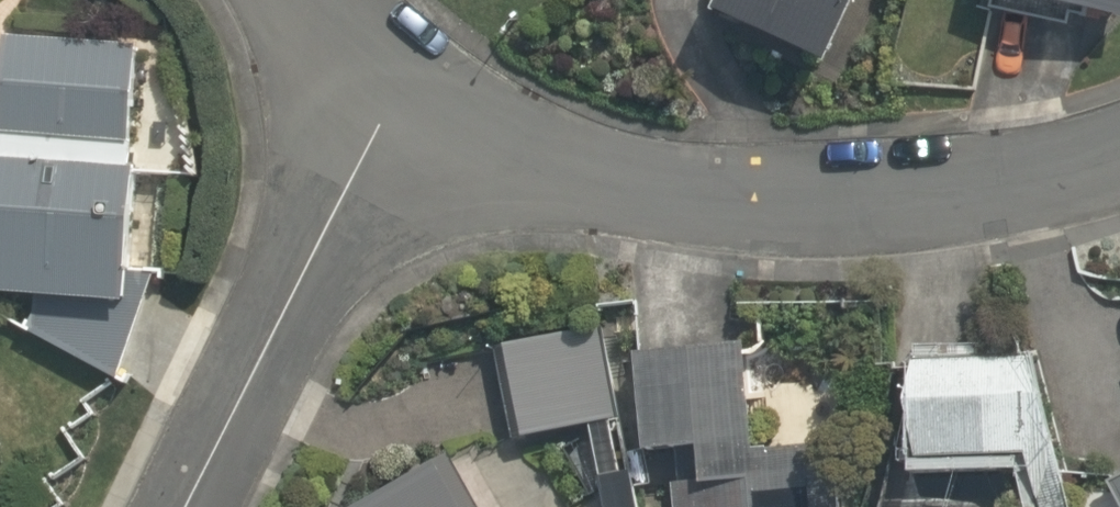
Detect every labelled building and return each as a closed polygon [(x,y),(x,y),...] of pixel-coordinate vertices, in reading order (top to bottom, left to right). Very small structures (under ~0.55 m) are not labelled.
[(850,63),(880,0),(726,0),(724,4),(850,63)] [(1119,15),(1119,0),(1032,0),(1119,15)] [(0,39),(0,313),(125,379),(141,44),(0,39)] [(613,323),(511,342),(528,437),(630,418),(613,323)] [(710,447),(716,491),(690,494),(692,506),(767,506),(767,502),(831,493),(825,447),(760,456),(743,335),(644,349),(659,455),(710,447)] [(923,356),(924,458),(1036,456),(1035,355),(923,356)] [(444,460),(362,506),(471,506),(444,460)] [(1111,485),(1119,501),(1119,480),(1111,485)] [(946,502),(900,496),(897,506),(950,506),(946,502)]
